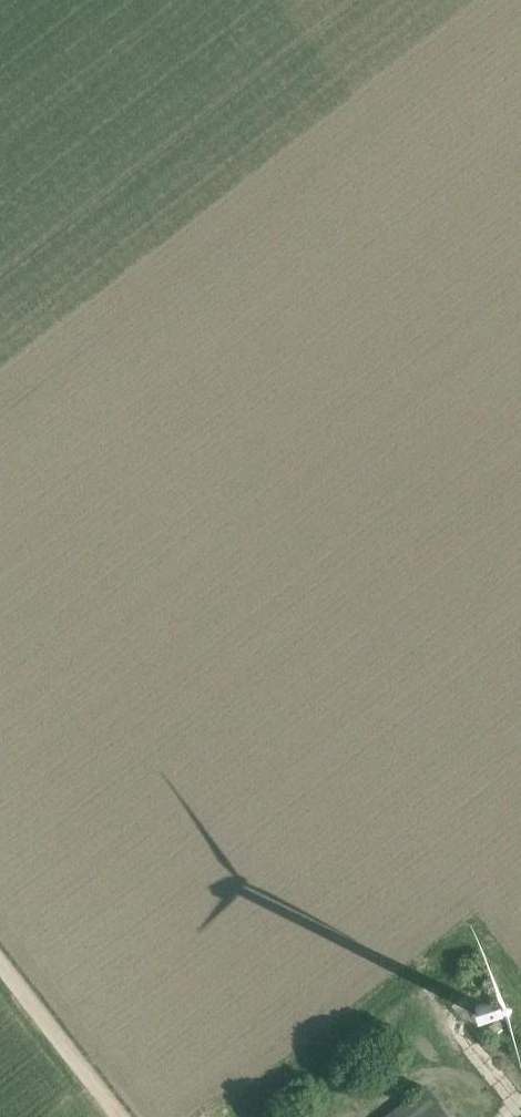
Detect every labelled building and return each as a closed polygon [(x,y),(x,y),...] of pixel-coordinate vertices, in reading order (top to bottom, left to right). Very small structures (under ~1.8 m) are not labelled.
[(478,1004),(477,1005),(476,1007),(475,1009),(475,1010),(475,1012),(476,1014),(477,1015),(479,1016),(480,1017),(482,1017),(484,1017),(485,1016),(487,1015),(488,1013),(489,1011),(489,1009),(488,1007),(487,1005),(486,1004),(485,1003),(483,1003),(481,1003),(480,1003),(478,1004)] [(385,1116),(448,1116),(424,1087),(385,1116)]
